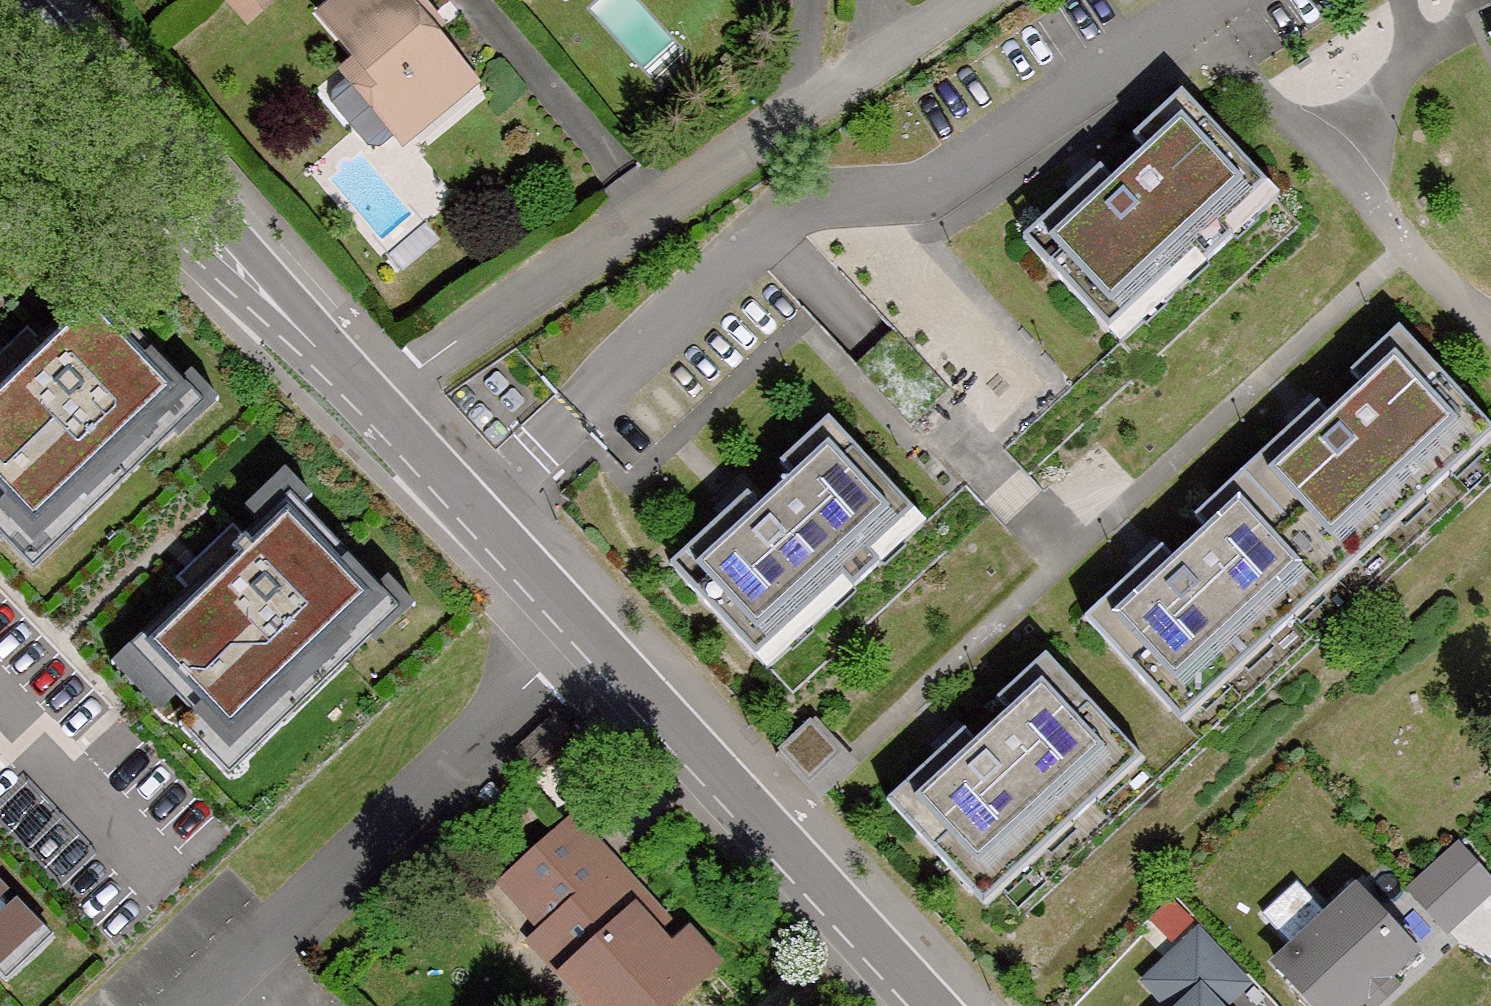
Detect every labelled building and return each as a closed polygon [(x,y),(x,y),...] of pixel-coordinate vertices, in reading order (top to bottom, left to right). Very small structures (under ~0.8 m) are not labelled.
[(466,79),(400,2),(402,0),(342,0),(326,13),(364,56),(348,71),(403,135),(466,79)] [(1099,165),(1021,235),(1106,328),(1192,249),(1202,260),(1231,234),(1221,223),(1265,185),(1181,92),(1131,136),(1144,150),(1111,179),(1099,165)] [(1275,196),(1265,185),(1221,223),(1231,234),(1275,196)] [(1106,328),(1116,340),(1202,260),(1192,249),(1106,328)] [(100,282),(0,379),(0,515),(42,557),(210,394),(100,282)] [(1253,628),(1264,640),(1292,613),(1282,602),(1410,485),(1420,496),(1449,470),(1438,459),(1483,419),(1397,325),(1348,369),(1360,382),(1326,412),(1315,399),(1192,512),(1203,525),(1170,555),(1158,543),(1081,614),(1167,708),(1253,628)] [(745,489),(668,560),(754,652),(756,651),(840,572),(850,583),(879,556),(868,545),(912,507),(826,414),(778,459),(790,473),(758,503),(745,489)] [(1483,419),(1438,459),(1449,470),(1420,496),(1410,485),(1282,602),(1292,613),(1264,640),(1253,628),(1167,708),(1180,722),(1490,437),(1490,428),(1483,419)] [(396,604),(290,495),(128,651),(234,761),(396,604)] [(922,518),(912,507),(868,545),(879,556),(922,518)] [(850,583),(840,572),(756,651),(766,662),(850,583)] [(959,725),(881,796),(967,889),(1053,809),(1063,820),(1092,793),(1081,782),(1125,744),(1040,651),(991,696),(1004,710),(972,739),(959,725)] [(838,753),(807,720),(774,751),(805,784),(838,753)] [(967,889),(980,903),(1138,759),(1125,744),(1081,782),(1092,793),(1063,820),(1053,809),(967,889)] [(577,828),(522,877),(563,924),(556,930),(543,942),(600,1005),(677,1005),(718,969),(692,941),(674,958),(656,938),(640,920),(650,910),(577,828)] [(1416,882),(1457,930),(1490,901),(1490,854),(1473,833),(1416,882)] [(563,924),(522,877),(514,884),(556,930),(563,924)] [(0,885),(0,957),(36,922),(0,885)] [(1340,889),(1266,961),(1309,1005),(1342,1005),(1356,993),(1375,974),(1399,951),(1340,889)] [(655,906),(650,910),(640,920),(656,938),(671,925),(655,906)] [(1194,933),(1145,980),(1170,1005),(1214,1005),(1240,981),(1194,933)]
